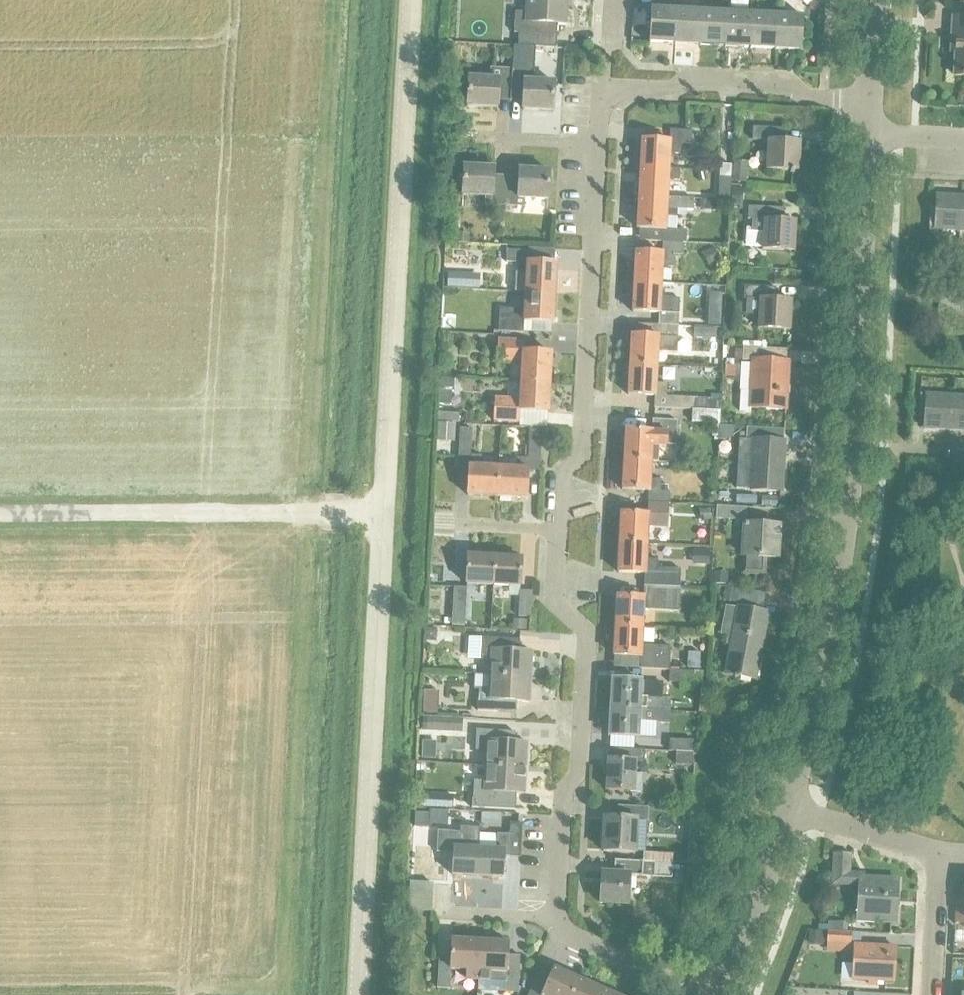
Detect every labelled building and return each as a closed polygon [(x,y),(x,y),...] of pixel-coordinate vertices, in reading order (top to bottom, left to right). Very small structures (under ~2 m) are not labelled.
[(527,13),(515,12),(514,33),(519,33),(518,46),(556,48),(558,23),(566,24),(567,0),(528,0),(527,13)] [(725,48),(750,49),(752,13),(748,13),(749,0),(731,0),(730,12),(727,12),(725,48)] [(649,44),(675,45),(677,9),(651,8),(649,44)] [(675,45),(700,46),(702,11),(677,9),(675,45)] [(700,46),(725,48),(727,12),(702,11),(700,46)] [(750,49),(775,50),(777,15),(752,13),(750,49)] [(777,15),(775,50),(801,52),(803,16),(777,15)] [(954,17),(952,36),(957,36),(954,75),(963,76),(963,17),(954,17)] [(499,99),(512,100),(514,68),(492,67),(491,77),(470,76),(468,105),(499,107),(499,99)] [(514,68),(512,100),(524,101),(523,108),(554,110),(556,81),(534,80),(535,69),(514,68)] [(766,170),(798,171),(800,142),(781,141),(782,129),(753,127),(752,140),(768,141),(766,170)] [(643,140),(641,170),(670,171),(670,168),(671,153),(683,154),(683,144),(693,144),(694,131),(671,130),(670,141),(643,140)] [(486,204),(506,205),(508,181),(495,180),(495,167),(465,165),(463,194),(487,196),(486,204)] [(641,170),(639,199),(669,200),(669,198),(670,180),(680,180),(681,169),(670,168),(670,171),(641,170)] [(508,181),(506,205),(526,207),(527,198),(548,199),(550,171),(521,169),(520,182),(508,181)] [(698,173),(700,181),(708,180),(706,171),(698,173)] [(719,201),(731,202),(733,178),(720,177),(719,201)] [(930,230),(961,231),(963,197),(937,195),(937,207),(931,206),(930,230)] [(664,241),(664,242),(684,243),(687,243),(688,230),(666,230),(668,209),(679,209),(694,210),(694,199),(680,198),(669,198),(669,200),(639,199),(638,228),(647,228),(646,240),(664,241)] [(718,201),(706,201),(706,210),(718,210),(718,201)] [(747,228),(746,245),(763,246),(762,249),(794,251),(796,222),(784,221),(784,209),(749,206),(748,219),(752,220),(752,228),(747,228)] [(637,252),(635,282),(662,283),(663,267),(675,267),(676,254),(683,254),(684,243),(664,242),(664,253),(637,252)] [(516,292),(527,292),(527,291),(556,293),(557,264),(529,262),(530,250),(507,249),(507,261),(517,262),(516,292)] [(635,282),(633,311),(661,313),(660,325),(679,326),(680,300),(673,300),(662,300),(662,283),(635,282)] [(758,328),(790,330),(792,301),(773,300),(774,288),(744,286),(744,299),(748,299),(747,314),(759,314),(758,328)] [(501,308),(500,319),(500,331),(526,332),(527,321),(555,322),(556,293),(527,291),(527,292),(526,309),(501,308)] [(459,316),(446,315),(445,328),(458,329),(459,316)] [(632,335),(630,365),(659,367),(660,352),(678,353),(679,337),(680,326),(660,325),(659,336),(632,335)] [(523,363),(522,381),(551,383),(553,353),(525,352),(526,340),(499,339),(498,362),(523,363)] [(739,411),(751,412),(751,408),(786,410),(788,362),(785,362),(785,350),(743,347),(743,351),(742,359),(742,360),(753,361),(751,392),(740,391),(739,411)] [(669,376),(681,376),(681,363),(668,363),(669,376)] [(678,409),(693,410),(721,411),(722,395),(711,394),(711,398),(679,397),(668,397),(669,384),(658,383),(659,367),(630,365),(629,395),(657,396),(656,408),(678,409)] [(441,378),(441,386),(454,387),(454,378),(441,378)] [(551,383),(522,381),(521,399),(497,398),(495,421),(521,422),(521,411),(550,412),(551,383)] [(924,429),(950,430),(952,396),(921,395),(920,418),(925,418),(924,429)] [(952,396),(950,430),(963,431),(963,397),(952,396)] [(438,421),(460,422),(460,410),(439,409),(438,421)] [(721,411),(693,410),(693,419),(721,420),(721,411)] [(652,461),(652,462),(659,462),(660,449),(667,449),(667,444),(677,445),(678,419),(654,418),(653,431),(626,429),(625,459),(652,461)] [(437,441),(455,442),(456,424),(438,423),(437,441)] [(469,495),(499,497),(500,467),(482,466),(482,456),(471,455),(473,428),(461,428),(459,466),(471,467),(469,495)] [(500,467),(499,497),(528,498),(530,470),(541,470),(543,428),(532,428),(530,458),(519,457),(518,468),(500,467)] [(739,440),(736,488),(749,489),(749,490),(781,492),(784,442),(783,442),(781,442),(782,430),(747,428),(746,440),(739,440)] [(650,490),(650,502),(670,504),(671,492),(662,491),(663,479),(651,478),(652,462),(652,461),(625,459),(623,489),(650,490)] [(788,491),(787,502),(805,504),(807,492),(788,491)] [(621,512),(620,542),(648,544),(649,526),(660,526),(669,526),(669,515),(670,504),(650,502),(649,514),(621,512)] [(717,518),(747,520),(748,507),(718,505),(717,518)] [(777,558),(779,526),(745,524),(743,556),(742,574),(765,575),(765,557),(777,558)] [(646,572),(645,585),(681,587),(681,569),(658,568),(658,561),(647,561),(648,544),(620,542),(619,572),(646,572)] [(697,560),(715,559),(714,546),(696,547),(697,560)] [(467,583),(495,585),(496,556),(469,554),(467,583)] [(496,556),(495,585),(522,586),(523,558),(496,556)] [(713,583),(728,584),(729,572),(714,571),(713,583)] [(617,596),(615,625),(643,626),(644,610),(679,612),(681,587),(645,585),(645,597),(617,596)] [(456,587),(454,612),(453,625),(466,625),(468,587),(456,587)] [(729,601),(763,608),(765,594),(732,587),(729,601)] [(519,616),(532,617),(533,591),(521,590),(519,616)] [(725,674),(755,680),(768,613),(738,607),(725,674)] [(641,669),(671,670),(671,669),(672,669),(673,648),(642,646),(643,626),(615,625),(614,656),(642,657),(641,669)] [(493,659),(492,674),(532,676),(533,653),(521,652),(521,640),(482,637),(481,658),(493,659)] [(671,669),(671,670),(670,682),(694,683),(695,672),(695,670),(672,669),(671,669)] [(532,676),(492,674),(491,690),(480,689),(478,710),(518,712),(518,701),(530,701),(532,676)] [(613,679),(612,707),(672,710),(672,698),(659,697),(659,699),(641,698),(643,682),(613,679)] [(443,685),(427,685),(427,708),(443,708),(443,685)] [(671,723),(672,710),(612,707),(610,735),(639,737),(640,720),(646,721),(658,721),(658,722),(671,723)] [(424,730),(462,732),(462,719),(425,717),(424,730)] [(488,751),(488,765),(527,767),(528,742),(516,742),(517,732),(478,730),(477,751),(488,751)] [(670,751),(677,751),(694,752),(694,739),(671,738),(670,751)] [(608,760),(607,782),(606,790),(644,792),(645,774),(636,773),(636,762),(645,762),(646,750),(611,748),(610,760),(608,760)] [(694,752),(677,751),(676,765),(693,766),(694,752)] [(527,767),(488,765),(487,781),(475,780),(474,807),(517,809),(518,792),(526,793),(527,767)] [(419,794),(419,807),(454,809),(454,795),(419,794)] [(649,821),(649,808),(619,806),(618,818),(605,818),(603,851),(636,853),(638,820),(649,821)] [(445,823),(445,812),(417,811),(416,828),(435,829),(435,823),(445,823)] [(480,849),(479,875),(504,877),(505,855),(522,856),(524,823),(511,822),(511,835),(499,834),(498,850),(480,849)] [(453,874),(479,875),(480,849),(462,848),(462,832),(439,831),(438,851),(454,852),(453,874)] [(876,921),(898,921),(900,880),(864,879),(864,873),(851,872),(852,853),(835,852),(833,885),(860,886),(859,917),(877,917),(876,921)] [(673,877),(674,863),(615,860),(614,874),(602,873),(601,903),(629,904),(630,875),(673,877)] [(436,900),(436,878),(417,878),(416,900),(436,900)] [(958,887),(956,923),(963,924),(963,887),(958,887)] [(819,931),(830,931),(849,932),(849,923),(829,922),(829,925),(820,925),(819,931)] [(830,931),(829,952),(856,954),(854,981),(895,983),(897,946),(861,945),(862,933),(849,932),(830,931)] [(468,980),(480,980),(482,941),(455,939),(454,959),(441,958),(439,988),(452,988),(453,969),(469,970),(468,980)] [(480,980),(479,990),(507,992),(520,992),(522,956),(510,955),(510,942),(482,941),(480,980)] [(581,978),(556,967),(555,969),(543,964),(530,994),(573,994),(581,978)] [(606,989),(581,978),(573,994),(603,994),(606,989)]
